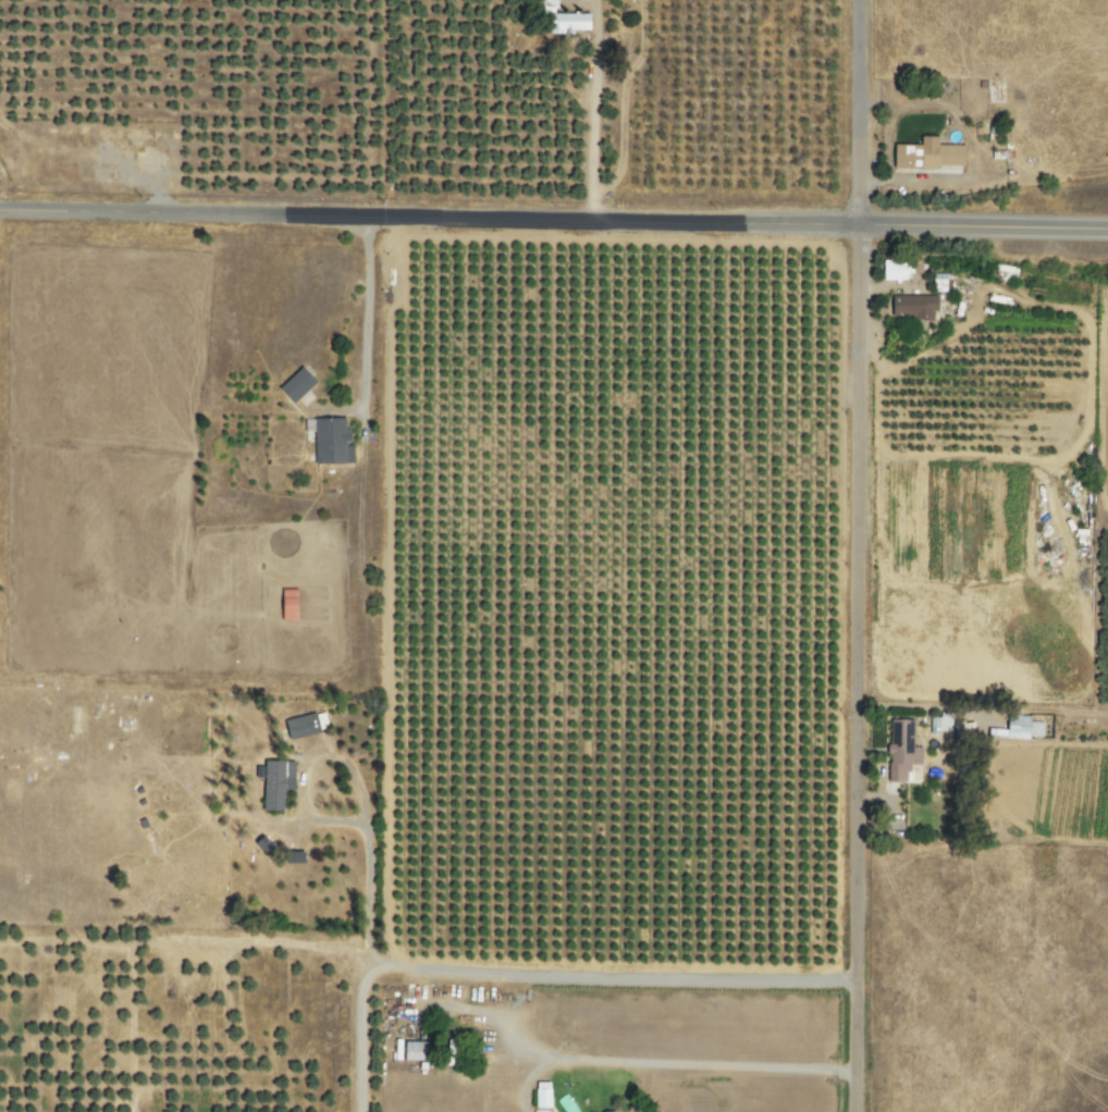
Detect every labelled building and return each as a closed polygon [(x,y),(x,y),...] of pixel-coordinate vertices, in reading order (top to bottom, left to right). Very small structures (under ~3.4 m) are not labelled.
[(550,34),(575,35),(575,31),(592,31),(592,14),(550,13),(550,34)] [(965,146),(964,166),(895,168),(896,145),(922,145),(922,136),(938,137),(938,145),(965,146)] [(884,281),(908,281),(908,260),(883,260),(884,281)] [(947,274),(933,274),(933,292),(947,292),(947,274)] [(280,388),(294,403),(318,382),(304,367),(280,388)] [(313,419),(314,464),(354,464),(354,445),(350,445),(350,428),(345,428),(345,419),(313,419)] [(298,590),(280,590),(281,620),(299,619),(298,590)] [(285,721),(289,740),(327,731),(323,713),(285,721)] [(1031,716),(1007,715),(1007,738),(1043,739),(1043,722),(1031,722),(1031,716)] [(915,721),(890,720),(888,782),(921,783),(921,748),(914,748),(915,721)] [(264,811),(284,812),(285,791),(295,791),(296,762),(265,761),(264,811)] [(276,850),(263,836),(255,844),(268,858),(276,850)] [(428,1061),(429,1041),(393,1041),(393,1060),(428,1061)] [(536,1108),(551,1107),(551,1081),(535,1082),(536,1108)]
